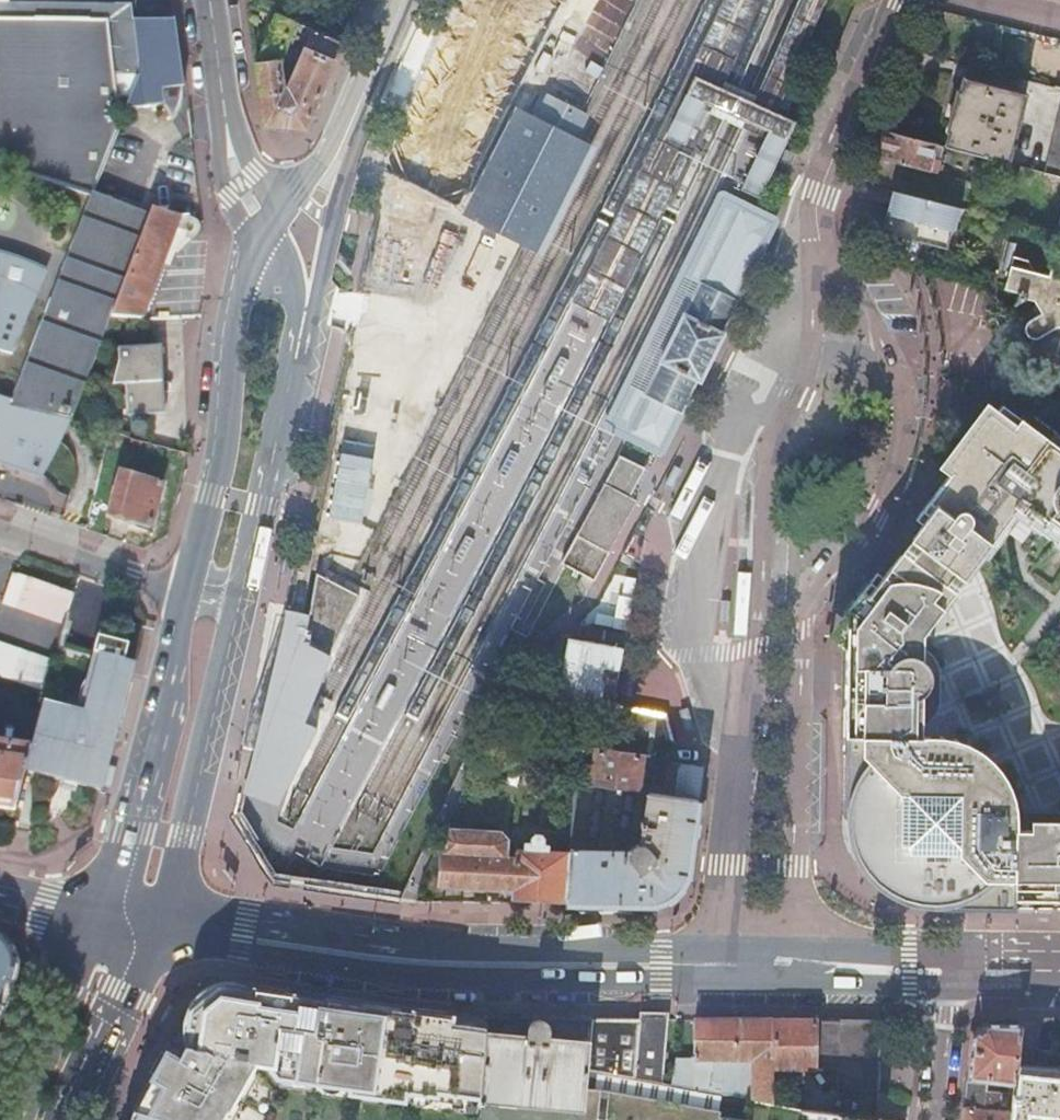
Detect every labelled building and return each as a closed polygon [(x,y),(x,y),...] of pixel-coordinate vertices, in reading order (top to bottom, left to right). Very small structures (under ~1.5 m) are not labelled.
[(716,88),(754,0),(720,0),(684,72),(623,193),(568,303),(605,319),(667,193),(707,105),(696,101),(676,143),(669,139),(661,136),(689,76),(704,83),(716,88)] [(757,97),(774,104),(819,0),(799,0),(792,16),(757,97)] [(108,19),(116,77),(138,78),(132,22),(130,6),(0,4),(0,17),(108,19)] [(985,23),(939,12),(931,47),(977,58),(985,23)] [(275,14),(257,65),(265,124),(305,126),(342,39),(275,14)] [(116,77),(108,19),(0,17),(0,163),(8,165),(95,189),(119,132),(116,77)] [(138,78),(125,112),(163,107),(172,121),(175,117),(177,114),(179,110),(180,106),(181,102),(182,98),(182,93),(181,89),(183,89),(179,66),(174,23),(159,23),(132,22),(138,78)] [(999,49),(993,74),(1036,85),(1042,59),(999,49)] [(1059,91),(1059,68),(1057,62),(1042,58),(1042,59),(1036,85),(1059,91)] [(681,94),(661,136),(669,139),(676,143),(696,101),(707,105),(762,131),(737,187),(747,191),(757,196),(782,140),(790,122),(716,88),(704,83),(689,76),(681,94)] [(945,149),(1007,165),(1025,96),(963,80),(959,94),(956,93),(945,134),(949,135),(945,149)] [(527,118),(476,219),(525,244),(576,143),(574,142),(586,118),(547,98),(534,122),(527,118)] [(1045,175),(1059,180),(1059,112),(1045,175)] [(886,135),(879,160),(936,175),(940,162),(934,160),(937,147),(887,134),(886,135)] [(149,211),(95,189),(13,402),(10,408),(63,422),(66,423),(71,424),(88,378),(111,319),(149,211)] [(769,220),(771,215),(742,201),(720,191),(598,427),(607,431),(624,440),(638,414),(641,407),(647,397),(644,395),(696,293),(701,284),(735,301),(774,223),(769,220)] [(893,194),(886,220),(949,237),(950,234),(954,235),(960,211),(893,194)] [(186,216),(153,205),(149,211),(111,319),(147,319),(172,253),(186,216)] [(949,237),(886,220),(882,236),(945,252),(949,237)] [(31,303),(13,356),(50,271),(41,267),(35,264),(29,262),(22,259),(14,257),(8,255),(2,253),(0,253),(0,290),(31,303)] [(1053,270),(1051,279),(1037,276),(1029,264),(1015,260),(1006,293),(1024,298),(1023,301),(1020,300),(1021,306),(1028,302),(1035,304),(1042,318),(1029,325),(1028,327),(1027,330),(1026,333),(1027,336),(1028,338),(1030,340),(1032,341),(1035,341),(1038,342),(1041,341),(1059,330),(1059,272),(1053,270)] [(638,414),(624,440),(616,456),(618,457),(607,479),(563,564),(596,582),(637,503),(630,499),(633,493),(655,449),(660,451),(661,450),(672,427),(680,413),(682,414),(697,383),(700,384),(714,356),(724,336),(722,335),(737,302),(735,301),(701,284),(696,293),(644,395),(647,397),(641,407),(654,414),(651,420),(638,414)] [(13,356),(31,303),(0,290),(0,351),(13,356)] [(133,385),(133,394),(143,398),(164,397),(166,349),(122,347),(124,362),(121,384),(133,385)] [(143,398),(133,394),(132,416),(164,418),(164,397),(143,398)] [(43,478),(63,422),(10,408),(13,402),(0,398),(0,463),(43,478)] [(932,911),(1056,913),(1059,913),(1059,814),(1023,813),(1015,813),(1012,798),(1006,784),(1000,774),(998,772),(988,761),(977,751),(963,744),(954,741),(939,738),(924,738),(921,738),(921,731),(925,728),(930,725),(933,721),(936,717),(938,712),(939,707),(939,705),(940,673),(937,666),(934,660),(930,655),(924,651),(923,650),(922,638),(943,611),(975,567),(1012,516),(1017,511),(1025,517),(1030,510),(1047,522),(1045,524),(1059,536),(1059,451),(1003,407),(996,416),(982,435),(973,428),(965,440),(965,441),(943,471),(951,477),(941,491),(917,523),(922,527),(881,581),(875,582),(873,585),(871,584),(843,621),(854,630),(846,640),(846,651),(843,818),(849,824),(850,838),(854,852),(861,865),(867,873),(870,877),(875,882),(880,887),(892,894),(905,900),(919,904),(926,904),(932,911)] [(41,481),(44,477),(48,471),(53,463),(57,456),(64,440),(71,424),(66,423),(63,422),(43,478),(0,463),(0,467),(41,481)] [(153,531),(165,488),(123,475),(111,518),(153,531)] [(61,626),(71,596),(13,575),(2,605),(61,626)] [(298,627),(294,640),(324,655),(356,595),(314,577),(307,616),(304,629),(298,627)] [(284,616),(285,611),(275,609),(233,793),(245,795),(255,751),(256,737),(257,731),(257,728),(258,725),(259,720),(260,715),(261,711),(263,705),(264,700),(265,695),(266,689),(267,685),(269,677),(271,670),(276,649),(277,644),(278,638),(280,633),(281,628),(282,623),(284,616)] [(280,633),(278,638),(277,644),(276,649),(271,670),(269,677),(267,685),(266,689),(265,695),(264,700),(263,705),(261,711),(260,715),(259,720),(258,725),(257,728),(257,731),(256,737),(255,751),(245,795),(259,799),(273,802),(278,803),(303,761),(314,742),(323,728),(311,726),(297,722),(300,715),(303,707),(305,702),(314,680),(324,655),(294,640),(298,627),(304,629),(307,616),(285,611),(284,616),(282,623),(281,628),(280,633)] [(99,793),(133,664),(125,663),(128,649),(99,641),(93,657),(101,658),(100,661),(84,720),(77,718),(42,709),(31,753),(25,773),(99,793)] [(0,646),(0,678),(43,693),(51,663),(0,646)] [(525,666),(525,670),(526,674),(529,678),(532,681),(536,682),(540,683),(544,682),(548,680),(550,677),(552,673),(553,669),(553,665),(551,662),(548,659),(545,657),(541,655),(537,655),(533,656),(529,659),(527,662),(525,666)] [(101,658),(93,657),(77,718),(84,720),(100,661),(101,658)] [(612,740),(671,750),(672,744),(664,718),(617,710),(612,740)] [(25,773),(31,753),(0,748),(0,811),(15,814),(25,773)] [(539,762),(536,778),(575,783),(636,792),(638,784),(642,759),(597,752),(594,768),(577,765),(577,768),(539,762)] [(654,787),(638,784),(636,792),(642,794),(697,801),(702,768),(670,764),(669,763),(666,787),(654,785),(654,787)] [(634,845),(642,794),(636,792),(575,783),(570,845),(634,845)] [(634,845),(570,845),(569,854),(565,903),(648,905),(665,904),(678,895),(684,885),(687,870),(697,801),(642,794),(634,845)] [(442,854),(505,858),(506,841),(499,833),(451,831),(444,838),(442,854)] [(505,858),(442,854),(441,854),(439,886),(514,892),(514,899),(565,903),(569,854),(549,852),(549,846),(546,846),(546,843),(545,843),(545,837),(542,835),(534,834),(530,838),(530,851),(516,851),(515,859),(505,858)] [(42,950),(0,936),(0,1069),(42,950)] [(135,1110),(173,1119),(220,1119),(227,1108),(229,1108),(234,1099),(237,1094),(252,1067),(255,1062),(280,1065),(279,1075),(280,1075),(312,1080),(321,1081),(342,1084),(353,1085),(354,1077),(404,1084),(403,1088),(435,1093),(436,1089),(462,1092),(479,1095),(487,1017),(352,998),(231,981),(223,982),(215,983),(208,987),(200,992),(194,998),(190,1004),(186,1012),(184,1020),(183,1029),(184,1038),(186,1045),(183,1051),(179,1057),(173,1054),(167,1050),(135,1110)] [(664,1012),(635,1012),(635,1020),(630,1080),(662,1085),(664,1012)] [(477,1119),(582,1119),(585,1089),(586,1072),(591,1020),(537,1019),(487,1017),(479,1095),(477,1119)] [(635,1020),(591,1020),(586,1072),(630,1080),(635,1020)] [(695,1022),(695,1061),(676,1061),(675,1087),(694,1091),(695,1083),(713,1084),(713,1088),(753,1089),(753,1101),(771,1105),(772,1084),(773,1071),(773,1045),(774,1023),(695,1022)] [(836,1093),(837,1093),(877,1093),(878,1024),(838,1024),(820,1023),(774,1023),(773,1045),(773,1071),(778,1071),(819,1072),(836,1072),(836,1093)] [(972,1034),(964,1109),(998,1113),(999,1093),(986,1092),(987,1084),(1014,1086),(1016,1069),(1021,1024),(986,1024),(972,1034)] [(179,1057),(183,1051),(181,1050),(177,1049),(173,1048),(168,1050),(167,1050),(173,1054),(179,1057)] [(252,1067),(237,1094),(243,1098),(258,1071),(252,1067)] [(1009,1114),(1009,1119),(1059,1119),(1059,1077),(1058,1077),(1037,1075),(1037,1072),(1016,1069),(1014,1086),(1011,1114),(1009,1114)] [(312,1080),(280,1075),(279,1085),(311,1089),(312,1080)] [(353,1085),(352,1087),(405,1095),(407,1098),(409,1100),(412,1102),(416,1104),(421,1104),(424,1103),(428,1101),(431,1099),(461,1103),(462,1092),(436,1089),(435,1093),(403,1088),(404,1084),(354,1077),(353,1085)] [(342,1084),(321,1081),(321,1082),(322,1085),(325,1088),(328,1090),(332,1091),(335,1090),(339,1089),(341,1086),(342,1084)] [(720,1119),(720,1113),(585,1089),(582,1119),(728,1119),(720,1119)] [(220,1119),(231,1119),(241,1103),(234,1099),(229,1108),(227,1108),(220,1119)] [(803,1109),(771,1105),(753,1101),(750,1101),(746,1119),(802,1119),(803,1109)] [(803,1109),(802,1119),(886,1119),(803,1109)] [(963,1119),(1009,1119),(1009,1114),(998,1113),(964,1109),(963,1119)] [(133,1110),(130,1119),(170,1119),(133,1110)]
